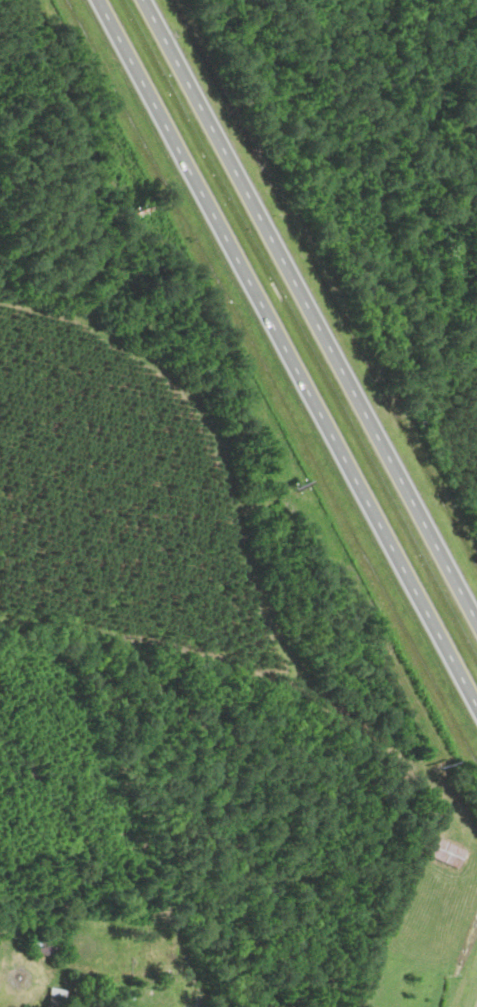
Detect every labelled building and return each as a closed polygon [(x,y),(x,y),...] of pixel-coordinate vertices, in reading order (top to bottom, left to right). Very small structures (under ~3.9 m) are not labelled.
[(293,491),(309,492),(310,470),(294,469),(293,491)] [(468,851),(438,837),(429,856),(459,870),(468,851)] [(67,990),(49,990),(49,1006),(67,1006),(67,990)]
